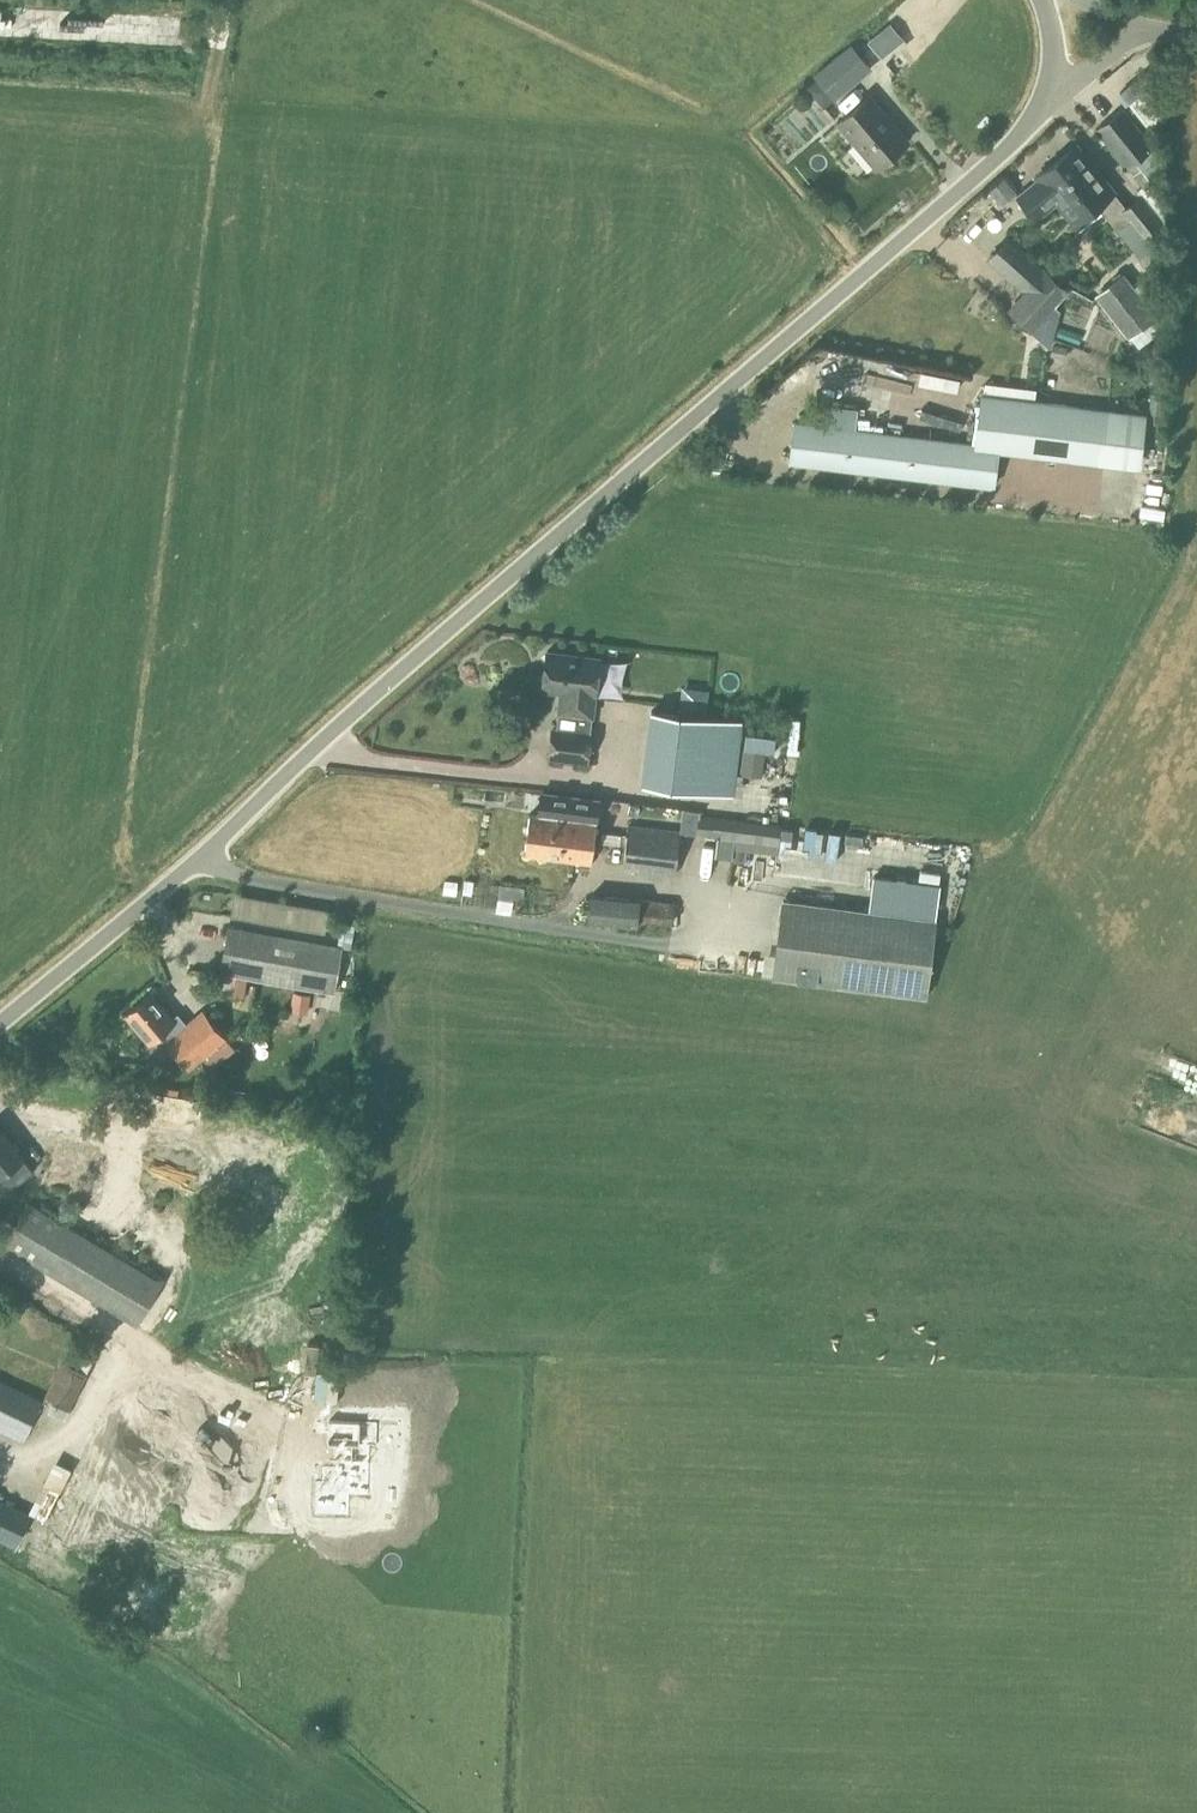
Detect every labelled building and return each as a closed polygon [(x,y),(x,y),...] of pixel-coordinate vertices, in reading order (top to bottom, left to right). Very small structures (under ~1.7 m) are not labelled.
[(868,43),(881,58),(903,39),(891,24),(868,43)] [(852,45),(816,77),(834,99),(871,68),(852,45)] [(878,168),(909,142),(870,97),(840,123),(878,168)] [(1123,108),(1097,129),(1128,169),(1155,148),(1123,108)] [(1057,201),(1095,169),(1077,146),(1038,177),(1040,180),(1019,197),(1036,218),(1057,201)] [(1095,169),(1057,201),(1075,223),(1097,206),(1118,231),(1128,223),(1141,241),(1166,222),(1166,212),(1146,184),(1134,192),(1138,197),(1126,207),(1114,192),(1095,169)] [(980,189),(989,204),(1009,193),(1000,177),(980,189)] [(1069,292),(1006,236),(984,261),(1020,292),(1007,308),(1030,334),(1034,330),(1051,345),(1062,310),(1057,306),(1069,292)] [(1094,294),(1101,304),(1127,338),(1129,336),(1139,349),(1166,328),(1141,295),(1154,285),(1147,276),(1134,286),(1122,272),(1094,294)] [(981,381),(973,443),(795,422),(790,464),(989,488),(995,485),(999,452),(1139,470),(1146,414),(1036,399),(1037,389),(981,381)] [(559,713),(593,717),(600,659),(548,652),(543,690),(561,693),(559,713)] [(1000,676),(1019,682),(1024,669),(1005,662),(1000,676)] [(713,690),(682,686),(678,716),(652,713),(643,784),(700,791),(713,690)] [(592,734),(554,729),(550,758),(588,763),(592,734)] [(574,830),(596,833),(600,801),(542,794),(539,815),(575,820),(574,830)] [(575,820),(539,815),(530,814),(525,855),(592,864),(596,833),(574,830),(575,820)] [(737,839),(740,820),(699,815),(697,835),(737,839)] [(740,820),(737,839),(737,842),(780,847),(782,825),(740,820)] [(677,876),(683,831),(628,824),(622,869),(677,876)] [(280,897),(280,898),(231,888),(226,911),(300,926),(305,902),(280,897)] [(641,900),(591,895),(589,921),(639,926),(673,928),(675,903),(641,901),(641,900)] [(935,921),(783,901),(773,977),(925,997),(935,921)] [(343,946),(229,926),(220,973),(335,993),(343,946)] [(308,1016),(312,995),(293,992),(291,1013),(308,1016)] [(172,1019),(153,993),(127,1015),(150,1043),(142,1048),(156,1064),(174,1051),(190,1071),(227,1039),(203,1009),(187,1024),(179,1013),(172,1019)] [(0,1130),(0,1179),(9,1192),(34,1172),(23,1158),(23,1159),(0,1130)] [(54,1132),(32,1187),(85,1208),(107,1152),(54,1132)] [(163,1283),(31,1203),(5,1246),(137,1325),(163,1283)] [(40,1396),(67,1405),(80,1367),(54,1358),(40,1396)] [(215,1444),(232,1405),(156,1373),(147,1395),(111,1379),(46,1526),(134,1564),(156,1515),(157,1515),(192,1434),(215,1444)] [(24,1442),(43,1401),(0,1380),(0,1430),(24,1442)] [(404,1417),(325,1415),(324,1446),(403,1448),(404,1417)] [(355,1462),(312,1461),(311,1517),(354,1518),(355,1462)] [(28,1498),(0,1490),(0,1525),(19,1530),(28,1498)]
